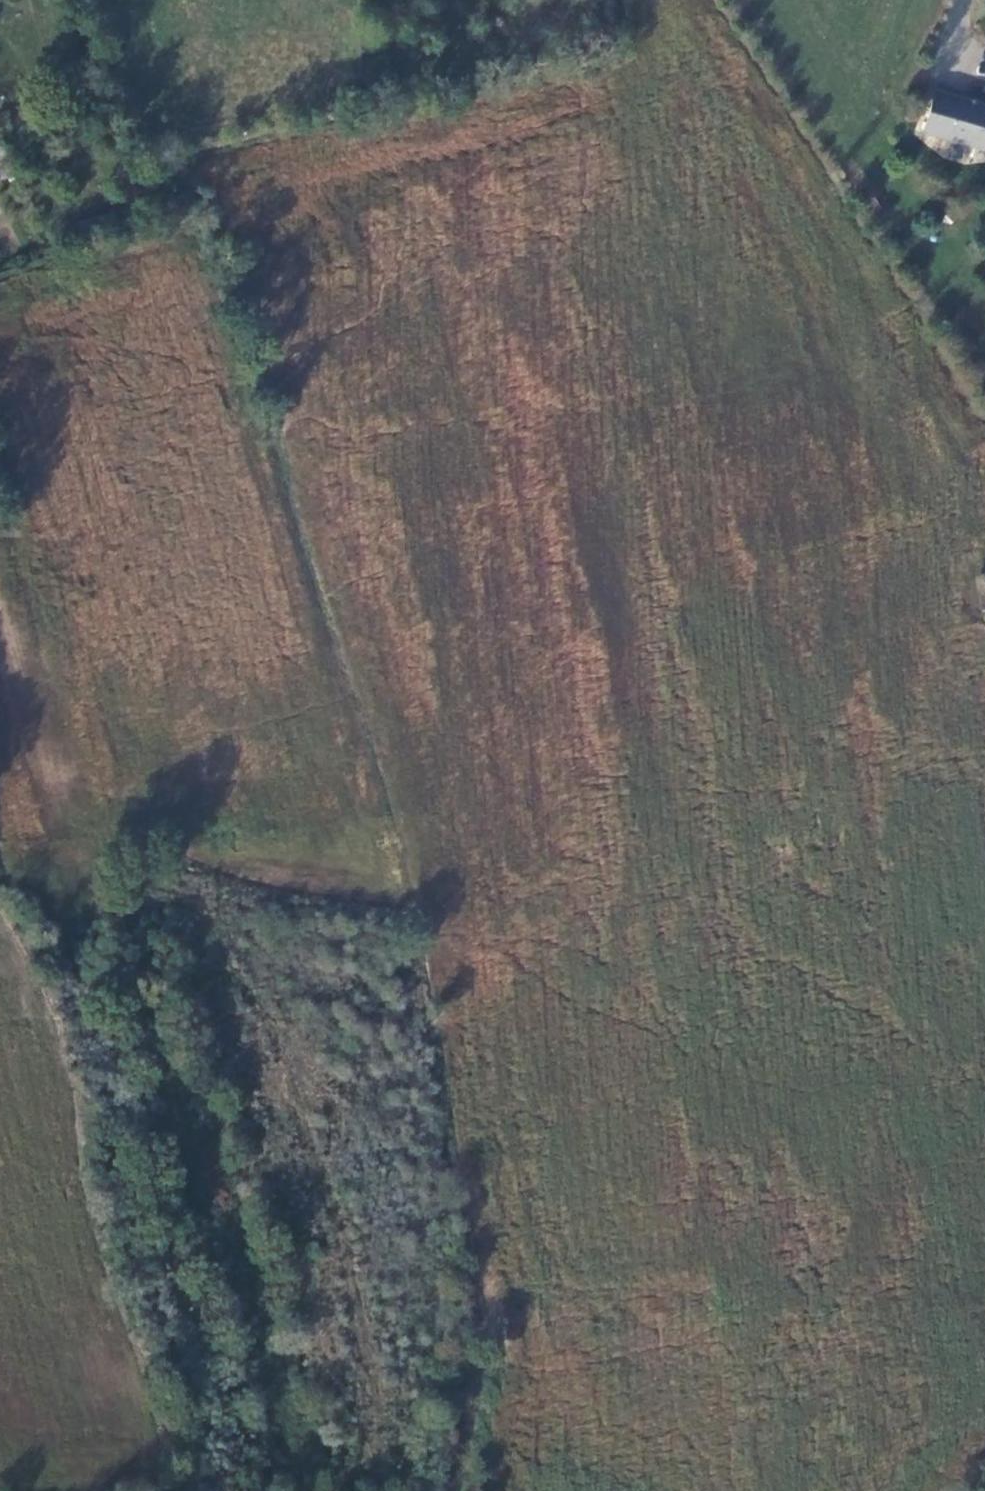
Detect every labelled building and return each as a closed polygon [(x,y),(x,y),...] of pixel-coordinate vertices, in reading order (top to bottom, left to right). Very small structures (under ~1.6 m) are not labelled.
[(924,131),(984,149),(984,105),(981,103),(976,106),(970,104),(968,100),(936,90),(924,131)]
